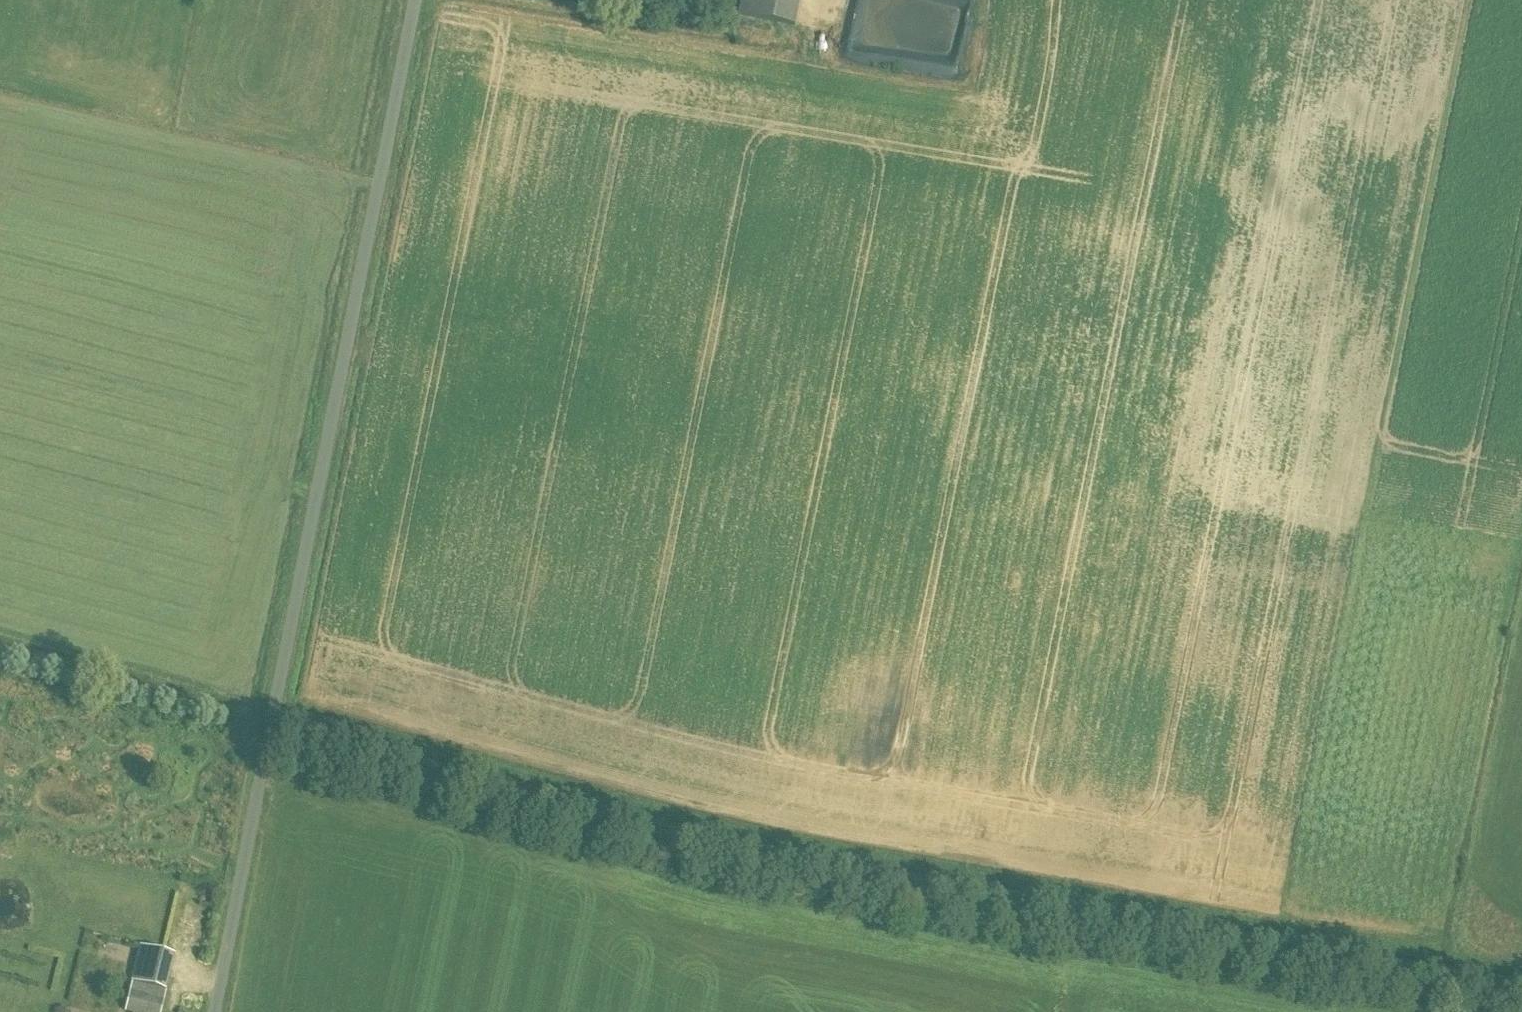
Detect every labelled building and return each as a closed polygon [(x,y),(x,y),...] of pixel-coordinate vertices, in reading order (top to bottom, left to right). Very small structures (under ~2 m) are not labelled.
[(166,988),(174,953),(139,945),(131,980),(166,988)] [(166,992),(131,983),(124,1010),(132,1011),(160,1011),(166,992)]
